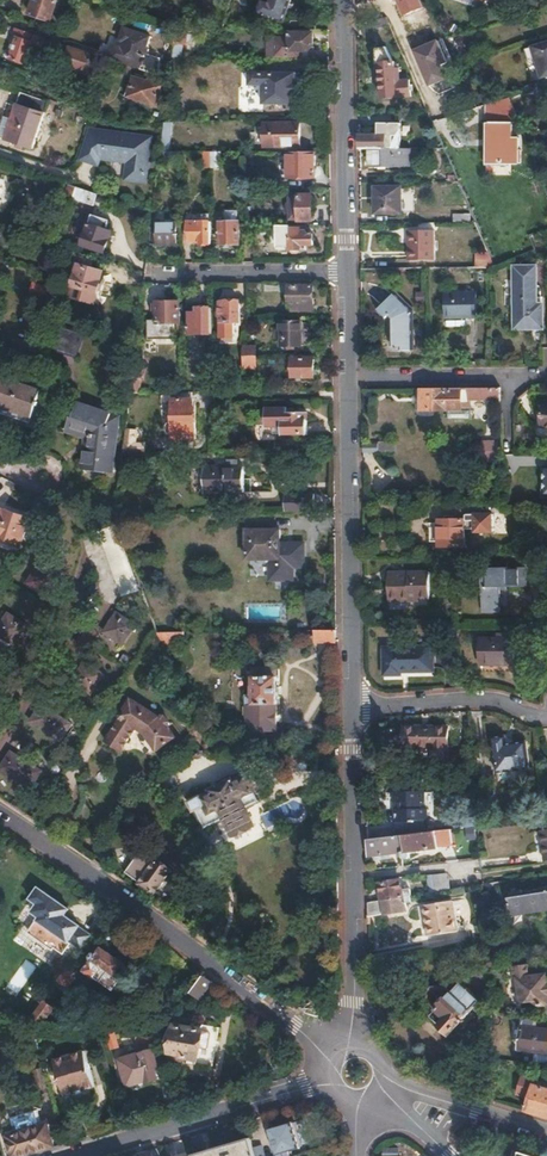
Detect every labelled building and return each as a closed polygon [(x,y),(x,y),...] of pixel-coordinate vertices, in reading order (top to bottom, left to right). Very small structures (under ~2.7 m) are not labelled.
[(57,0),(42,0),(42,3),(34,1),(29,14),(37,17),(34,25),(47,29),(57,0)] [(291,0),(268,0),(267,2),(261,0),(257,13),(283,22),(291,0)] [(80,26),(87,27),(91,11),(83,9),(80,26)] [(389,24),(387,20),(385,16),(370,21),(374,29),(389,24)] [(316,30),(315,20),(289,20),(289,30),(316,30)] [(47,40),(48,38),(42,36),(16,27),(15,33),(18,34),(16,40),(12,39),(8,50),(13,52),(11,58),(26,64),(30,52),(35,54),(37,49),(44,51),(47,40)] [(118,46),(114,58),(139,67),(138,69),(157,75),(160,58),(146,53),(148,49),(146,48),(150,37),(124,28),(120,41),(125,42),(123,48),(118,46)] [(184,45),(186,33),(182,32),(174,32),(171,58),(179,58),(181,45),(184,45)] [(311,45),(311,33),(288,33),(288,37),(272,37),(272,58),(299,58),(299,50),(306,50),(307,52),(312,47),(311,45)] [(94,57),(76,51),(47,40),(44,51),(43,53),(66,61),(62,73),(75,77),(78,70),(88,74),(94,57)] [(413,52),(429,86),(454,74),(438,40),(413,52)] [(526,48),(525,51),(527,58),(531,60),(534,60),(540,79),(546,76),(546,42),(526,48)] [(379,63),(383,96),(398,94),(398,98),(410,96),(408,81),(399,82),(398,71),(395,72),(393,61),(379,63)] [(100,77),(103,69),(91,65),(88,74),(100,77)] [(295,74),(248,75),(248,88),(262,87),(262,105),(295,105),(295,95),(298,95),(298,89),(296,90),(296,87),(298,87),(298,83),(295,83),(295,74)] [(115,92),(155,106),(162,87),(135,78),(134,81),(120,76),(115,92)] [(48,101),(21,92),(11,119),(5,138),(5,139),(32,148),(48,101)] [(512,99),(487,104),(490,121),(516,117),(512,99)] [(11,119),(4,117),(0,129),(0,136),(5,138),(11,119)] [(168,152),(172,122),(163,122),(159,152),(168,152)] [(298,146),(298,122),(273,122),(273,146),(298,146)] [(486,166),(520,167),(521,137),(516,137),(517,123),(488,122),(486,166)] [(377,136),(360,136),(360,150),(369,149),(399,148),(399,123),(377,124),(377,136)] [(143,180),(148,138),(89,130),(80,158),(95,163),(98,157),(121,160),(123,159),(128,159),(125,178),(143,180)] [(409,165),(409,148),(399,148),(369,149),(370,167),(409,165)] [(315,178),(315,151),(286,152),(286,179),(315,178)] [(219,169),(219,152),(210,152),(210,169),(219,169)] [(74,198),(77,187),(71,185),(67,196),(74,198)] [(94,205),(98,194),(77,187),(74,199),(94,205)] [(401,187),(375,188),(376,213),(402,212),(401,187)] [(310,195),(287,196),(287,201),(287,213),(287,218),(311,217),(310,195)] [(362,213),(370,213),(369,201),(361,202),(362,213)] [(219,211),(219,222),(232,222),(231,211),(219,211)] [(454,222),(470,221),(470,214),(454,214),(454,222)] [(83,246),(105,253),(112,232),(107,229),(109,221),(94,216),(91,225),(87,223),(84,234),(87,235),(83,246)] [(209,245),(209,222),(188,222),(188,243),(199,242),(199,245),(209,245)] [(238,245),(237,222),(232,222),(219,222),(219,245),(238,245)] [(176,244),(175,223),(157,223),(157,229),(154,229),(154,232),(151,232),(152,244),(166,244),(166,247),(174,247),(174,244),(176,244)] [(312,244),(312,233),(306,233),(305,230),(299,231),(299,228),(288,228),(288,225),(275,225),(276,246),(288,246),(287,248),(291,253),(295,252),(297,249),(305,249),(305,244),(312,244)] [(432,230),(407,230),(408,259),(434,258),(432,230)] [(535,250),(494,266),(500,280),(541,264),(539,260),(535,250)] [(488,269),(491,254),(477,252),(474,267),(488,269)] [(70,286),(95,295),(103,273),(89,268),(92,260),(78,255),(72,272),(75,273),(70,286)] [(263,292),(263,283),(252,283),(247,283),(246,292),(263,292)] [(312,286),(287,287),(287,307),(290,307),(290,311),(297,311),(297,309),(304,309),(304,306),(313,306),(312,286)] [(413,345),(412,305),(395,287),(378,303),(386,312),(388,310),(392,314),(393,341),(402,341),(403,345),(413,345)] [(474,289),(444,290),(445,315),(475,314),(474,289)] [(150,340),(174,340),(174,323),(180,323),(179,303),(157,303),(157,321),(149,321),(150,340)] [(220,318),(221,339),(234,339),(234,323),(240,323),(240,303),(221,303),(221,309),(219,309),(219,318),(220,318)] [(212,334),(212,307),(197,308),(196,313),(189,313),(189,334),(212,334)] [(301,322),(280,323),(280,346),(301,346),(301,322)] [(74,330),(65,327),(57,350),(68,353),(70,349),(89,355),(90,352),(99,355),(104,341),(94,337),(95,334),(75,327),(74,330)] [(257,356),(257,347),(242,347),(242,356),(255,356),(257,356)] [(255,356),(242,356),(242,368),(255,367),(255,356)] [(313,358),(291,358),(291,377),(313,377),(313,358)] [(138,393),(140,374),(132,373),(130,393),(138,393)] [(28,413),(36,392),(9,382),(10,377),(0,374),(0,404),(28,413)] [(242,392),(242,375),(232,375),(232,392),(242,392)] [(500,395),(499,385),(469,386),(470,396),(500,395)] [(462,406),(461,387),(422,388),(423,409),(447,409),(447,406),(462,406)] [(539,398),(539,424),(546,423),(546,398),(539,398)] [(172,405),(172,439),(196,439),(196,408),(192,408),(192,400),(172,400),(172,405)] [(109,472),(118,416),(76,402),(67,427),(89,434),(89,437),(91,438),(90,445),(87,444),(83,468),(109,472)] [(0,404),(0,413),(26,422),(28,413),(0,404)] [(172,439),(172,405),(159,405),(159,415),(161,416),(161,439),(172,439)] [(307,434),(307,412),(293,412),(282,412),(282,408),(267,408),(267,426),(274,426),(274,434),(307,434)] [(395,452),(395,437),(377,438),(377,441),(378,453),(395,452)] [(503,448),(503,442),(503,440),(494,441),(494,439),(482,439),(482,449),(503,448)] [(378,453),(377,441),(363,441),(364,453),(364,454),(378,453)] [(141,453),(141,442),(123,442),(122,454),(141,453)] [(254,491),(254,477),(254,465),(250,465),(237,465),(214,465),(214,490),(237,491),(237,498),(254,498),(254,491)] [(314,512),(314,494),(284,494),(284,512),(287,512),(314,512)] [(14,548),(24,516),(1,508),(0,510),(0,543),(14,548)] [(465,546),(465,528),(475,527),(476,530),(493,531),(493,512),(471,513),(469,513),(468,514),(466,516),(466,518),(467,520),(465,520),(464,519),(439,519),(439,547),(465,546)] [(143,592),(120,530),(119,527),(102,534),(125,598),(143,592)] [(279,531),(247,531),(247,558),(258,558),(261,561),(267,561),(270,558),(270,577),(292,576),(292,567),(303,567),(303,544),(279,544),(279,531)] [(47,595),(59,576),(40,563),(28,582),(47,595)] [(523,567),(487,567),(488,574),(482,574),(483,609),(500,609),(500,585),(519,585),(519,576),(523,576),(523,567)] [(429,598),(428,570),(408,571),(408,573),(388,574),(389,600),(429,598)] [(28,625),(8,612),(0,626),(0,635),(15,645),(28,625)] [(124,644),(136,625),(117,613),(105,632),(124,644)] [(157,632),(155,628),(139,653),(154,662),(163,649),(163,647),(157,632)] [(336,642),(336,631),(316,631),(317,642),(336,642)] [(184,639),(184,632),(157,632),(163,647),(171,644),(169,639),(184,639)] [(512,636),(481,637),(481,664),(513,663),(512,636)] [(433,646),(383,647),(383,674),(401,674),(401,670),(433,670),(433,646)] [(276,668),(276,660),(253,660),(253,668),(276,668)] [(91,695),(104,674),(86,662),(73,682),(91,695)] [(277,733),(276,668),(253,668),(253,695),(248,695),(248,733),(277,733)] [(106,742),(121,752),(137,729),(144,735),(157,753),(175,740),(167,729),(171,726),(171,723),(167,716),(164,716),(161,719),(132,699),(125,710),(125,712),(123,712),(121,715),(122,719),(106,742)] [(71,725),(42,706),(31,723),(61,741),(71,725)] [(449,726),(405,726),(405,746),(433,746),(433,758),(449,757),(449,726)] [(508,734),(494,735),(498,770),(531,767),(528,740),(513,741),(513,743),(509,743),(508,734)] [(307,767),(307,750),(289,750),(289,767),(307,767)] [(41,772),(11,753),(1,770),(30,789),(41,772)] [(248,811),(261,805),(248,779),(235,786),(233,783),(213,793),(214,796),(204,801),(202,799),(190,805),(196,817),(199,816),(207,832),(227,822),(235,838),(256,828),(248,811)] [(427,791),(396,791),(396,802),(400,802),(400,808),(398,808),(398,821),(417,821),(417,819),(430,819),(430,808),(424,808),(424,801),(427,801),(427,791)] [(480,826),(479,817),(464,818),(464,828),(475,827),(480,826)] [(453,845),(451,830),(368,840),(369,856),(402,852),(403,857),(405,859),(407,859),(409,858),(410,856),(410,852),(439,848),(439,847),(453,845)] [(127,871),(150,889),(148,891),(153,895),(155,893),(156,894),(166,880),(175,887),(186,874),(168,860),(164,865),(145,849),(127,871)] [(448,891),(445,873),(432,875),(435,893),(448,891)] [(435,893),(432,875),(427,875),(430,894),(435,893)] [(412,897),(410,888),(402,889),(401,881),(380,884),(383,901),(409,897),(412,897)] [(82,925),(68,914),(71,908),(39,884),(30,899),(37,904),(32,912),(39,917),(29,932),(54,950),(56,948),(65,954),(73,945),(80,950),(92,933),(82,926),(82,925)] [(540,907),(541,912),(546,911),(546,887),(510,893),(511,898),(509,898),(511,911),(528,908),(540,907)] [(405,911),(404,904),(410,903),(409,897),(370,904),(370,917),(405,911)] [(451,902),(424,907),(430,935),(457,930),(451,902)] [(115,991),(130,971),(123,967),(125,964),(101,947),(84,972),(94,978),(95,977),(115,991)] [(546,960),(513,966),(515,976),(518,976),(522,1002),(533,1000),(539,1005),(546,1004),(546,969),(546,960)] [(497,968),(496,961),(479,964),(480,971),(478,971),(479,976),(487,982),(491,981),(490,970),(497,968)] [(66,993),(76,979),(75,973),(67,968),(56,985),(66,993)] [(203,997),(214,983),(204,976),(199,984),(194,990),(203,997)] [(451,1035),(484,1000),(462,981),(455,990),(449,985),(436,985),(430,992),(430,1001),(431,1005),(437,1010),(431,1017),(451,1035)] [(44,1024),(55,1009),(44,1001),(29,1023),(33,1023),(44,1024)] [(535,1027),(536,1020),(524,1018),(520,1050),(546,1053),(546,1029),(535,1027)] [(198,1060),(200,1048),(203,1031),(176,1026),(171,1054),(183,1055),(183,1057),(198,1060)] [(119,1048),(114,1032),(109,1032),(105,1031),(111,1051),(119,1048)] [(209,1048),(211,1034),(210,1033),(203,1032),(203,1031),(200,1048),(207,1049),(209,1048)] [(161,1047),(159,1040),(158,1037),(143,1035),(137,1034),(136,1044),(161,1047)] [(152,1049),(121,1059),(126,1074),(123,1075),(127,1086),(145,1081),(145,1082),(158,1078),(154,1066),(157,1065),(152,1049)] [(84,1052),(53,1062),(64,1097),(94,1088),(84,1052)] [(49,1087),(43,1069),(32,1072),(38,1090),(49,1087)] [(537,1087),(539,1082),(526,1078),(521,1095),(532,1099),(529,1111),(544,1116),(546,1117),(546,1090),(537,1087)] [(48,1124),(42,1125),(37,1110),(12,1116),(16,1132),(7,1134),(13,1155),(24,1155),(39,1152),(55,1147),(48,1124)] [(305,1137),(302,1136),(299,1137),(294,1120),(270,1127),(279,1155),(290,1155),(291,1155),(290,1152),(302,1148),(302,1147),(305,1146),(307,1143),(305,1137)] [(252,1138),(193,1155),(194,1155),(257,1155),(255,1150),(252,1138)] [(523,1150),(523,1147),(517,1145),(513,1155),(541,1155),(523,1150)] [(263,1147),(255,1150),(257,1155),(265,1155),(263,1147)]
